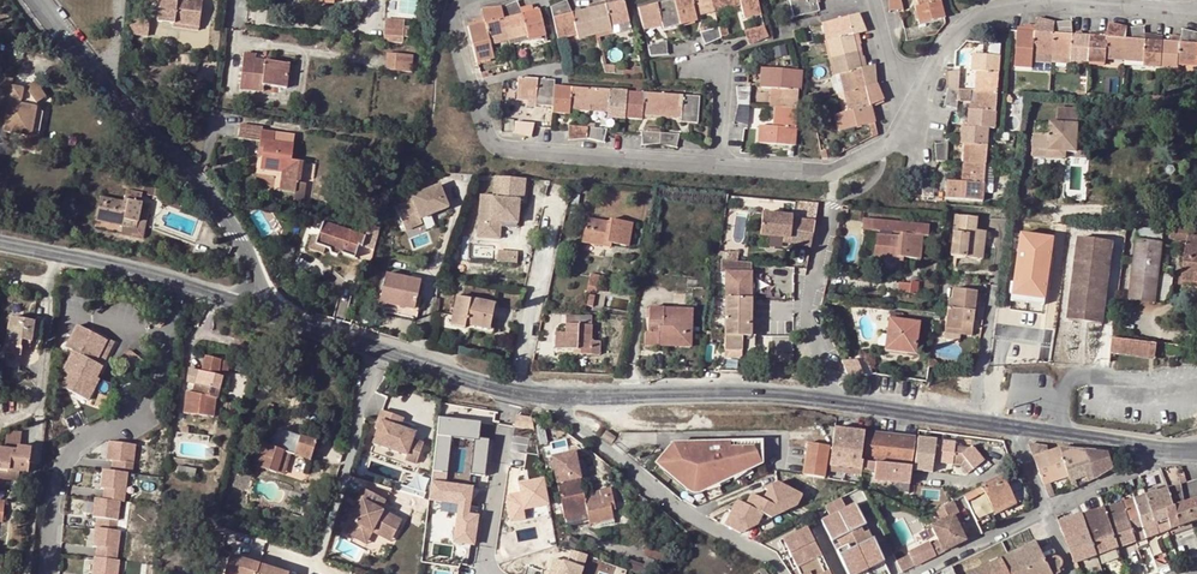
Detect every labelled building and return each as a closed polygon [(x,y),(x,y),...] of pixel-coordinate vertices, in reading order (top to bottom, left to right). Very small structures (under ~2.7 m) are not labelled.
[(174,24),(175,20),(199,24),(202,1),(194,0),(157,0),(156,4),(160,5),(157,21),(174,24)] [(589,9),(578,12),(572,13),(566,1),(550,7),(557,34),(568,32),(569,36),(577,34),(578,39),(598,34),(608,31),(611,30),(610,26),(618,24),(616,19),(628,16),(624,0),(604,0),(604,1),(605,5),(589,9)] [(637,9),(642,24),(651,22),(652,27),(657,25),(662,24),(663,29),(696,21),(695,16),(698,15),(703,14),(702,9),(712,7),(730,2),(732,7),(737,6),(740,5),(744,19),(760,15),(756,0),(672,0),(637,9)] [(793,0),(789,2),(793,18),(819,11),(816,3),(816,0),(793,0)] [(900,0),(888,0),(889,11),(902,10),(900,0)] [(939,0),(918,0),(918,3),(919,6),(914,8),(918,24),(943,18),(939,0)] [(545,36),(538,10),(533,12),(522,14),(519,8),(516,2),(500,9),(483,10),(483,17),(484,24),(468,28),(477,63),(493,59),(489,44),(497,42),(496,37),(506,35),(516,32),(518,37),(527,34),(528,40),(545,36)] [(713,12),(732,7),(730,2),(712,7),(713,12)] [(522,14),(533,12),(531,5),(525,6),(519,8),(522,14)] [(833,31),(828,32),(831,41),(825,42),(834,76),(839,75),(841,83),(845,82),(848,92),(851,103),(847,104),(849,111),(840,114),(833,115),(838,132),(864,126),(868,125),(870,131),(876,129),(872,115),(871,108),(883,102),(876,85),(874,68),(860,69),(856,53),(852,36),(858,34),(865,31),(858,14),(830,21),(833,31)] [(631,30),(628,16),(616,19),(618,24),(610,26),(611,30),(613,35),(631,30)] [(484,24),(483,17),(478,19),(472,20),(473,22),(467,24),(468,28),(484,24)] [(1182,30),(1180,36),(1178,43),(1169,42),(1162,42),(1145,41),(1145,34),(1144,27),(1126,28),(1110,24),(1108,32),(1106,38),(1088,36),(1079,36),(1072,35),(1071,21),(1054,23),(1037,19),(1035,25),(1034,32),(1017,31),(1014,67),(1032,68),(1032,53),(1041,53),(1041,49),(1052,49),(1063,50),(1063,55),(1071,55),(1071,62),(1104,64),(1105,58),(1113,59),(1113,54),(1124,55),(1134,56),(1134,60),(1143,60),(1143,67),(1177,69),(1178,63),(1186,63),(1186,60),(1196,60),(1196,34),(1182,30)] [(152,22),(136,20),(134,34),(150,37),(152,22)] [(175,20),(174,24),(174,27),(198,31),(199,24),(175,20)] [(385,20),(384,30),(403,32),(404,21),(385,20)] [(725,26),(717,27),(717,28),(720,37),(727,35),(725,26)] [(745,32),(751,45),(766,37),(763,27),(745,32)] [(717,28),(700,33),(705,45),(720,38),(720,37),(717,28)] [(803,39),(800,29),(792,31),(795,41),(803,39)] [(383,43),(402,44),(403,32),(384,30),(383,43)] [(860,40),(858,34),(852,36),(856,53),(861,52),(860,47),(862,46),(860,40)] [(1145,34),(1145,41),(1162,42),(1162,36),(1155,35),(1155,34),(1151,34),(1145,34)] [(647,46),(650,56),(667,55),(665,41),(647,46)] [(785,46),(777,48),(778,55),(786,53),(785,46)] [(1052,49),(1052,54),(1051,64),(1071,65),(1071,62),(1071,55),(1063,55),(1063,50),(1052,49)] [(856,53),(860,69),(866,67),(865,63),(864,57),(862,57),(861,52),(856,53)] [(243,54),(240,83),(263,86),(286,89),(289,65),(255,61),(255,55),(243,54)] [(411,73),(412,56),(386,54),(385,70),(411,73)] [(1105,58),(1104,64),(1104,67),(1123,68),(1124,59),(1124,55),(1113,54),(1113,59),(1105,58)] [(982,202),(982,195),(983,182),(987,129),(994,129),(999,57),(973,55),(972,72),(977,73),(977,77),(977,81),(981,81),(980,102),(975,101),(974,110),(969,110),(968,117),(968,123),(968,127),(961,127),(960,138),(960,144),(961,144),(965,144),(965,153),(970,153),(969,164),(968,173),(963,173),(962,178),(962,183),(948,181),(946,199),(982,202)] [(799,68),(796,68),(789,67),(788,73),(764,71),(762,88),(770,88),(777,89),(777,98),(782,99),(781,109),(781,120),(775,119),(775,123),(775,127),(759,126),(758,144),(794,146),(799,68)] [(958,90),(959,71),(945,72),(947,89),(943,106),(956,109),(957,101),(958,90)] [(834,76),(832,77),(837,95),(836,95),(840,114),(849,111),(847,104),(851,103),(848,92),(845,82),(841,83),(839,75),(834,76)] [(24,145),(38,148),(40,138),(38,137),(31,137),(35,115),(43,112),(36,104),(45,98),(33,82),(22,89),(11,88),(12,80),(0,78),(0,119),(6,120),(3,132),(25,136),(24,145)] [(554,81),(517,78),(516,95),(528,96),(527,100),(535,101),(535,106),(549,107),(552,107),(552,113),(569,114),(569,108),(574,109),(578,109),(579,104),(589,105),(600,106),(600,111),(604,111),(608,111),(607,117),(641,120),(641,114),(646,114),(650,115),(650,110),(661,110),(671,111),(671,116),(676,116),(680,117),(680,123),(697,124),(699,98),(694,97),(553,87),(554,81)] [(263,86),(240,83),(240,90),(262,93),(263,86)] [(747,126),(750,88),(736,89),(738,106),(734,122),(747,126)] [(777,89),(770,88),(770,91),(769,108),(776,108),(781,109),(782,99),(777,98),(777,89)] [(958,90),(957,101),(969,102),(969,91),(958,90)] [(818,92),(809,94),(811,101),(820,99),(818,92)] [(1032,135),(1032,150),(1065,152),(1074,153),(1076,153),(1076,143),(1077,125),(1078,110),(1057,109),(1057,124),(1050,124),(1049,136),(1032,135)] [(38,137),(43,112),(35,115),(31,137),(38,137)] [(514,122),(514,133),(530,137),(533,124),(514,122)] [(281,191),(295,193),(296,183),(299,183),(302,162),(291,161),(293,145),(292,144),(284,143),(273,142),(274,133),(261,131),(262,128),(241,126),(239,139),(259,142),(258,153),(262,154),(261,158),(260,167),(284,171),(281,191)] [(606,129),(568,127),(569,140),(587,138),(603,143),(606,129)] [(676,148),(676,135),(641,132),(642,145),(659,144),(676,148)] [(284,143),(292,144),(293,136),(285,135),(284,143)] [(1087,144),(1076,143),(1076,153),(1074,153),(1075,158),(1086,159),(1087,144)] [(946,162),(947,144),(934,145),(936,161),(946,162)] [(964,164),(969,164),(970,153),(965,153),(965,144),(961,144),(960,163),(964,164)] [(1032,150),(1031,157),(1065,159),(1065,152),(1032,150)] [(991,165),(985,165),(983,182),(990,183),(991,165)] [(278,190),(281,191),(284,171),(260,167),(260,170),(280,173),(278,190)] [(935,178),(920,180),(922,197),(933,198),(935,178)] [(294,201),(304,202),(306,184),(299,183),(296,183),(295,193),(294,201)] [(454,209),(445,185),(412,197),(414,202),(397,209),(406,234),(426,226),(424,221),(454,209)] [(142,195),(154,197),(155,189),(144,187),(142,194),(142,195)] [(124,221),(137,224),(142,195),(142,194),(126,191),(124,203),(100,198),(96,221),(123,227),(124,221)] [(162,205),(181,212),(184,205),(164,198),(162,205)] [(492,199),(490,222),(506,224),(517,224),(519,201),(492,199)] [(809,248),(813,222),(792,220),(792,217),(763,214),(762,237),(790,239),(790,244),(792,245),(809,248)] [(976,218),(954,216),(952,235),(952,243),(950,256),(976,259),(977,245),(973,245),(974,231),(976,218)] [(582,243),(603,247),(604,242),(611,243),(628,246),(631,225),(609,221),(609,224),(585,220),(582,243)] [(136,229),(137,224),(124,221),(123,227),(136,229)] [(380,229),(378,229),(368,227),(365,237),(323,223),(318,238),(313,236),(308,249),(323,255),(325,248),(330,250),(331,255),(337,256),(340,253),(354,259),(358,247),(374,251),(380,229)] [(1173,224),(1171,241),(1187,242),(1188,232),(1189,226),(1173,224)] [(984,232),(974,231),(973,245),(977,245),(976,259),(982,259),(984,232)] [(1139,231),(1137,241),(1161,244),(1163,233),(1139,231)] [(1024,232),(1014,300),(1049,306),(1060,237),(1024,232)] [(1195,232),(1188,232),(1187,242),(1187,245),(1185,246),(1180,282),(1195,284),(1195,278),(1196,278),(1196,232),(1195,232)] [(896,257),(903,258),(920,259),(922,237),(899,235),(899,238),(876,236),(873,259),(896,261),(896,257)] [(280,238),(274,236),(271,240),(272,245),(278,247),(281,243),(280,238)] [(1076,237),(1066,309),(1071,310),(1071,312),(1098,316),(1098,313),(1103,314),(1112,242),(1076,237)] [(779,246),(779,238),(768,238),(767,246),(779,246)] [(1161,244),(1137,241),(1136,241),(1131,277),(1158,280),(1158,273),(1162,244),(1161,244)] [(285,246),(280,261),(289,265),(295,249),(285,246)] [(500,261),(520,261),(520,250),(500,250),(500,261)] [(289,265),(280,261),(278,267),(287,270),(289,265)] [(724,322),(750,318),(750,299),(750,264),(722,261),(721,273),(725,273),(724,322)] [(1158,273),(1158,280),(1155,300),(1163,301),(1164,300),(1167,297),(1169,294),(1170,290),(1172,275),(1158,273)] [(420,281),(386,274),(383,288),(380,287),(375,306),(395,310),(394,315),(416,319),(418,311),(414,310),(420,281)] [(599,276),(590,275),(588,291),(596,292),(599,276)] [(1155,300),(1158,280),(1131,277),(1128,301),(1154,304),(1155,300)] [(916,294),(917,280),(911,279),(910,286),(895,284),(894,292),(916,294)] [(932,289),(922,288),(921,295),(921,298),(931,299),(932,289)] [(947,300),(944,330),(960,332),(961,324),(972,326),(975,304),(976,294),(976,292),(952,290),(951,300),(947,300)] [(595,296),(587,294),(585,305),(593,306),(595,296)] [(464,328),(465,326),(466,322),(490,327),(494,305),(457,297),(457,298),(453,298),(449,313),(454,314),(451,326),(464,328)] [(649,309),(649,317),(680,319),(685,319),(686,316),(663,316),(663,309),(649,309)] [(686,316),(685,319),(692,320),(692,311),(663,309),(663,316),(686,316)] [(1071,310),(1066,309),(1065,319),(1102,324),(1103,314),(1098,313),(1098,316),(1071,312),(1071,310)] [(40,349),(43,322),(12,317),(4,366),(19,368),(21,354),(20,353),(22,346),(31,347),(40,349)] [(554,350),(572,350),(577,350),(576,355),(599,356),(599,342),(590,342),(590,317),(565,317),(565,334),(555,334),(554,350)] [(680,319),(649,317),(648,334),(644,333),(644,346),(658,347),(658,341),(685,342),(685,319),(680,319)] [(750,360),(750,318),(724,322),(725,360),(750,360)] [(658,341),(658,347),(691,348),(692,320),(685,319),(685,342),(658,341)] [(889,320),(885,347),(900,349),(900,352),(915,354),(918,323),(889,320)] [(466,322),(465,326),(490,331),(490,327),(466,322)] [(102,365),(106,357),(100,353),(105,343),(92,336),(94,333),(78,324),(66,347),(102,365)] [(960,332),(944,330),(943,334),(945,334),(945,339),(952,340),(952,335),(971,337),(972,326),(961,324),(960,332)] [(107,340),(94,333),(92,336),(105,343),(107,340)] [(1149,344),(1111,340),(1109,355),(1117,356),(1148,360),(1149,344)] [(100,353),(106,357),(111,347),(105,343),(100,353)] [(1156,345),(1149,344),(1148,360),(1154,361),(1156,345)] [(30,355),(31,347),(22,346),(20,353),(21,354),(30,355)] [(202,367),(218,370),(219,352),(204,350),(202,367)] [(147,367),(135,355),(128,362),(139,374),(147,367)] [(19,368),(4,366),(3,372),(18,374),(19,368)] [(223,370),(218,370),(202,367),(199,367),(196,390),(216,395),(217,395),(223,370)] [(104,408),(113,383),(100,378),(90,403),(104,408)] [(214,413),(216,395),(196,390),(186,387),(184,410),(214,413)] [(413,421),(397,419),(398,410),(375,407),(374,417),(377,417),(376,425),(375,440),(410,444),(409,449),(421,450),(424,430),(412,428),(413,421)] [(442,417),(435,471),(450,473),(454,437),(484,440),(486,422),(442,417)] [(854,468),(861,469),(862,461),(859,460),(863,432),(832,428),(828,465),(835,465),(835,462),(855,465),(854,468)] [(615,437),(605,430),(602,435),(612,442),(615,437)] [(0,432),(0,447),(17,449),(18,447),(21,447),(22,435),(0,432)] [(866,432),(863,460),(911,465),(914,438),(866,432)] [(251,464),(277,473),(284,451),(291,454),(310,460),(316,441),(300,436),(297,445),(275,437),(272,447),(258,443),(251,464)] [(494,441),(480,438),(473,473),(488,475),(494,441)] [(955,443),(918,438),(915,453),(933,455),(933,462),(961,466),(967,474),(983,461),(971,446),(968,449),(954,446),(955,443)] [(110,441),(108,464),(137,467),(139,444),(110,441)] [(657,464),(694,495),(761,464),(760,442),(674,443),(657,464)] [(1070,476),(1060,447),(1048,452),(1047,446),(1028,443),(1044,485),(1070,476)] [(807,444),(803,475),(824,478),(828,447),(807,444)] [(0,447),(0,468),(9,469),(29,471),(32,448),(21,447),(18,447),(17,449),(0,447)] [(1095,479),(1085,451),(1060,447),(1070,476),(1074,489),(1095,479)] [(291,454),(284,451),(277,473),(284,475),(291,454)] [(1108,454),(1085,451),(1095,479),(1097,478),(1114,468),(1108,454)] [(587,509),(583,494),(573,453),(551,458),(564,514),(587,509)] [(875,470),(876,462),(862,461),(861,469),(875,470)] [(875,470),(873,487),(906,500),(910,467),(876,462),(875,470)] [(123,526),(130,472),(107,469),(103,499),(98,498),(95,522),(123,526)] [(981,486),(963,495),(978,526),(988,521),(987,517),(1029,497),(1015,469),(981,486)] [(479,546),(482,515),(475,514),(478,485),(433,480),(431,501),(460,504),(456,543),(479,546)] [(523,493),(509,495),(513,522),(529,519),(527,509),(552,505),(548,480),(521,484),(523,493)] [(1186,503),(1194,501),(1196,500),(1196,480),(1190,482),(1186,483),(1179,485),(1186,503)] [(724,526),(741,534),(771,518),(775,509),(783,512),(797,506),(802,496),(777,483),(763,489),(768,491),(771,493),(766,503),(762,501),(751,495),(745,506),(737,502),(724,526)] [(1174,487),(1167,489),(1174,507),(1186,503),(1179,485),(1174,487)] [(362,488),(358,497),(362,499),(353,516),(345,532),(361,540),(368,528),(372,530),(375,523),(384,528),(383,530),(393,536),(401,519),(380,508),(385,499),(362,488)] [(610,488),(583,494),(587,509),(588,514),(590,523),(613,518),(611,510),(610,505),(614,503),(610,488)] [(1168,531),(1170,536),(1195,527),(1193,521),(1186,503),(1174,507),(1167,489),(1161,490),(1156,492),(1165,510),(1153,514),(1160,534),(1168,531)] [(768,491),(762,501),(766,503),(771,493),(768,491)] [(1152,493),(1145,495),(1153,514),(1165,510),(1156,492),(1152,493)] [(1145,495),(1133,499),(1147,538),(1160,534),(1153,514),(1145,495)] [(358,497),(349,514),(353,516),(362,499),(358,497)] [(847,573),(859,573),(884,562),(855,504),(846,509),(840,497),(824,505),(830,517),(821,521),(847,573)] [(1136,542),(1138,547),(1149,543),(1147,538),(1133,499),(1122,502),(1136,542)] [(1193,521),(1196,520),(1196,509),(1194,501),(1186,503),(1193,521)] [(953,502),(934,511),(940,523),(931,527),(943,551),(965,541),(957,526),(964,523),(953,502)] [(1118,548),(1136,542),(1122,502),(1104,508),(1118,548)] [(318,516),(321,507),(309,504),(306,512),(318,516)] [(1083,514),(1097,556),(1118,548),(1104,508),(1083,514)] [(588,514),(587,509),(564,514),(565,519),(588,514)] [(775,509),(771,518),(783,512),(775,509)] [(1057,517),(1076,563),(1097,556),(1083,514),(1065,520),(1063,514),(1057,517)] [(95,573),(125,573),(126,560),(122,560),(125,531),(99,528),(95,573)] [(361,540),(365,542),(372,530),(368,528),(361,540)] [(806,528),(782,540),(799,573),(829,573),(806,528)] [(1060,573),(1059,569),(1060,568),(1061,566),(1061,563),(1061,561),(1060,559),(1058,558),(1056,557),(1054,557),(1052,558),(1050,559),(1049,560),(1048,561),(1046,563),(1034,540),(966,573),(1060,573)] [(929,543),(906,553),(912,565),(934,555),(929,543)] [(657,562),(661,555),(646,545),(642,552),(657,562)] [(906,553),(894,559),(899,571),(912,565),(906,553)]
